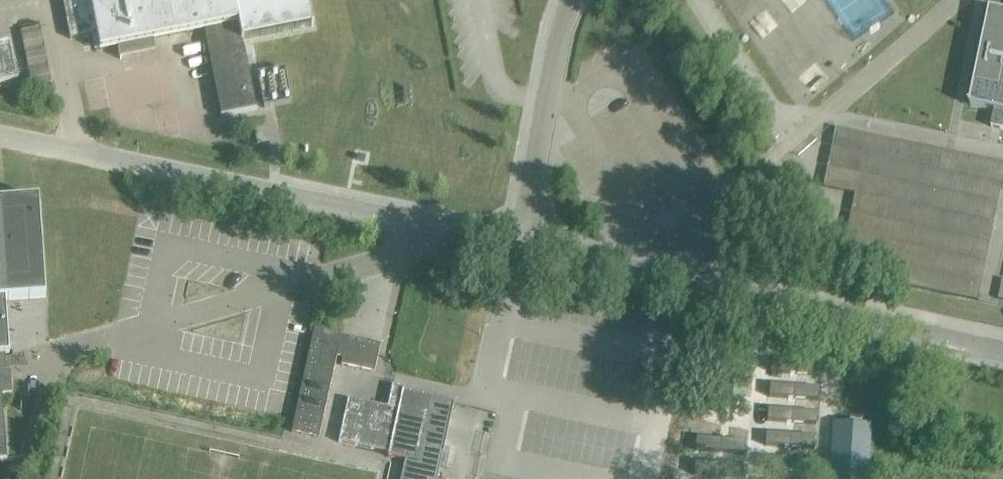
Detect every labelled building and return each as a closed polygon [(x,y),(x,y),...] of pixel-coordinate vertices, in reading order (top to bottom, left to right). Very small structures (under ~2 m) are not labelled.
[(69,37),(96,32),(99,49),(203,28),(220,115),(255,109),(241,38),(311,25),(307,0),(62,0),(69,37)] [(990,10),(970,106),(994,111),(991,127),(1002,129),(1002,13),(990,10)] [(47,78),(49,77),(40,28),(22,31),(29,68),(45,65),(47,78)] [(0,43),(0,81),(17,78),(10,41),(0,43)] [(263,107),(291,102),(284,68),(256,74),(263,107)] [(46,103),(54,102),(52,90),(44,92),(46,103)] [(1002,187),(1002,161),(871,137),(868,153),(874,170),(879,143),(889,171),(906,165),(909,176),(918,177),(905,182),(916,184),(919,191),(929,187),(936,205),(938,194),(944,213),(953,215),(942,219),(946,231),(985,238),(987,227),(996,224),(1002,187)] [(7,458),(2,394),(11,394),(11,384),(10,371),(6,372),(5,354),(9,354),(5,300),(45,297),(37,199),(0,201),(0,459),(7,458)] [(291,430),(318,437),(336,355),(342,357),(340,364),(374,371),(380,344),(313,329),(291,430)] [(769,371),(768,383),(815,387),(816,375),(769,371)] [(338,441),(388,451),(387,455),(405,459),(401,478),(403,478),(436,478),(453,401),(431,396),(403,389),(403,386),(393,384),(388,406),(347,397),(338,441)] [(767,394),(766,407),(815,411),(816,397),(767,394)] [(767,415),(766,427),(812,431),(814,419),(767,415)] [(870,426),(833,423),(829,478),(866,478),(870,426)] [(693,424),(691,436),(737,446),(739,434),(693,424)] [(762,435),(761,447),(810,451),(811,439),(762,435)] [(690,447),(687,459),(734,468),(736,456),(690,447)] [(684,478),(734,478),(734,477),(686,470),(684,478)]
